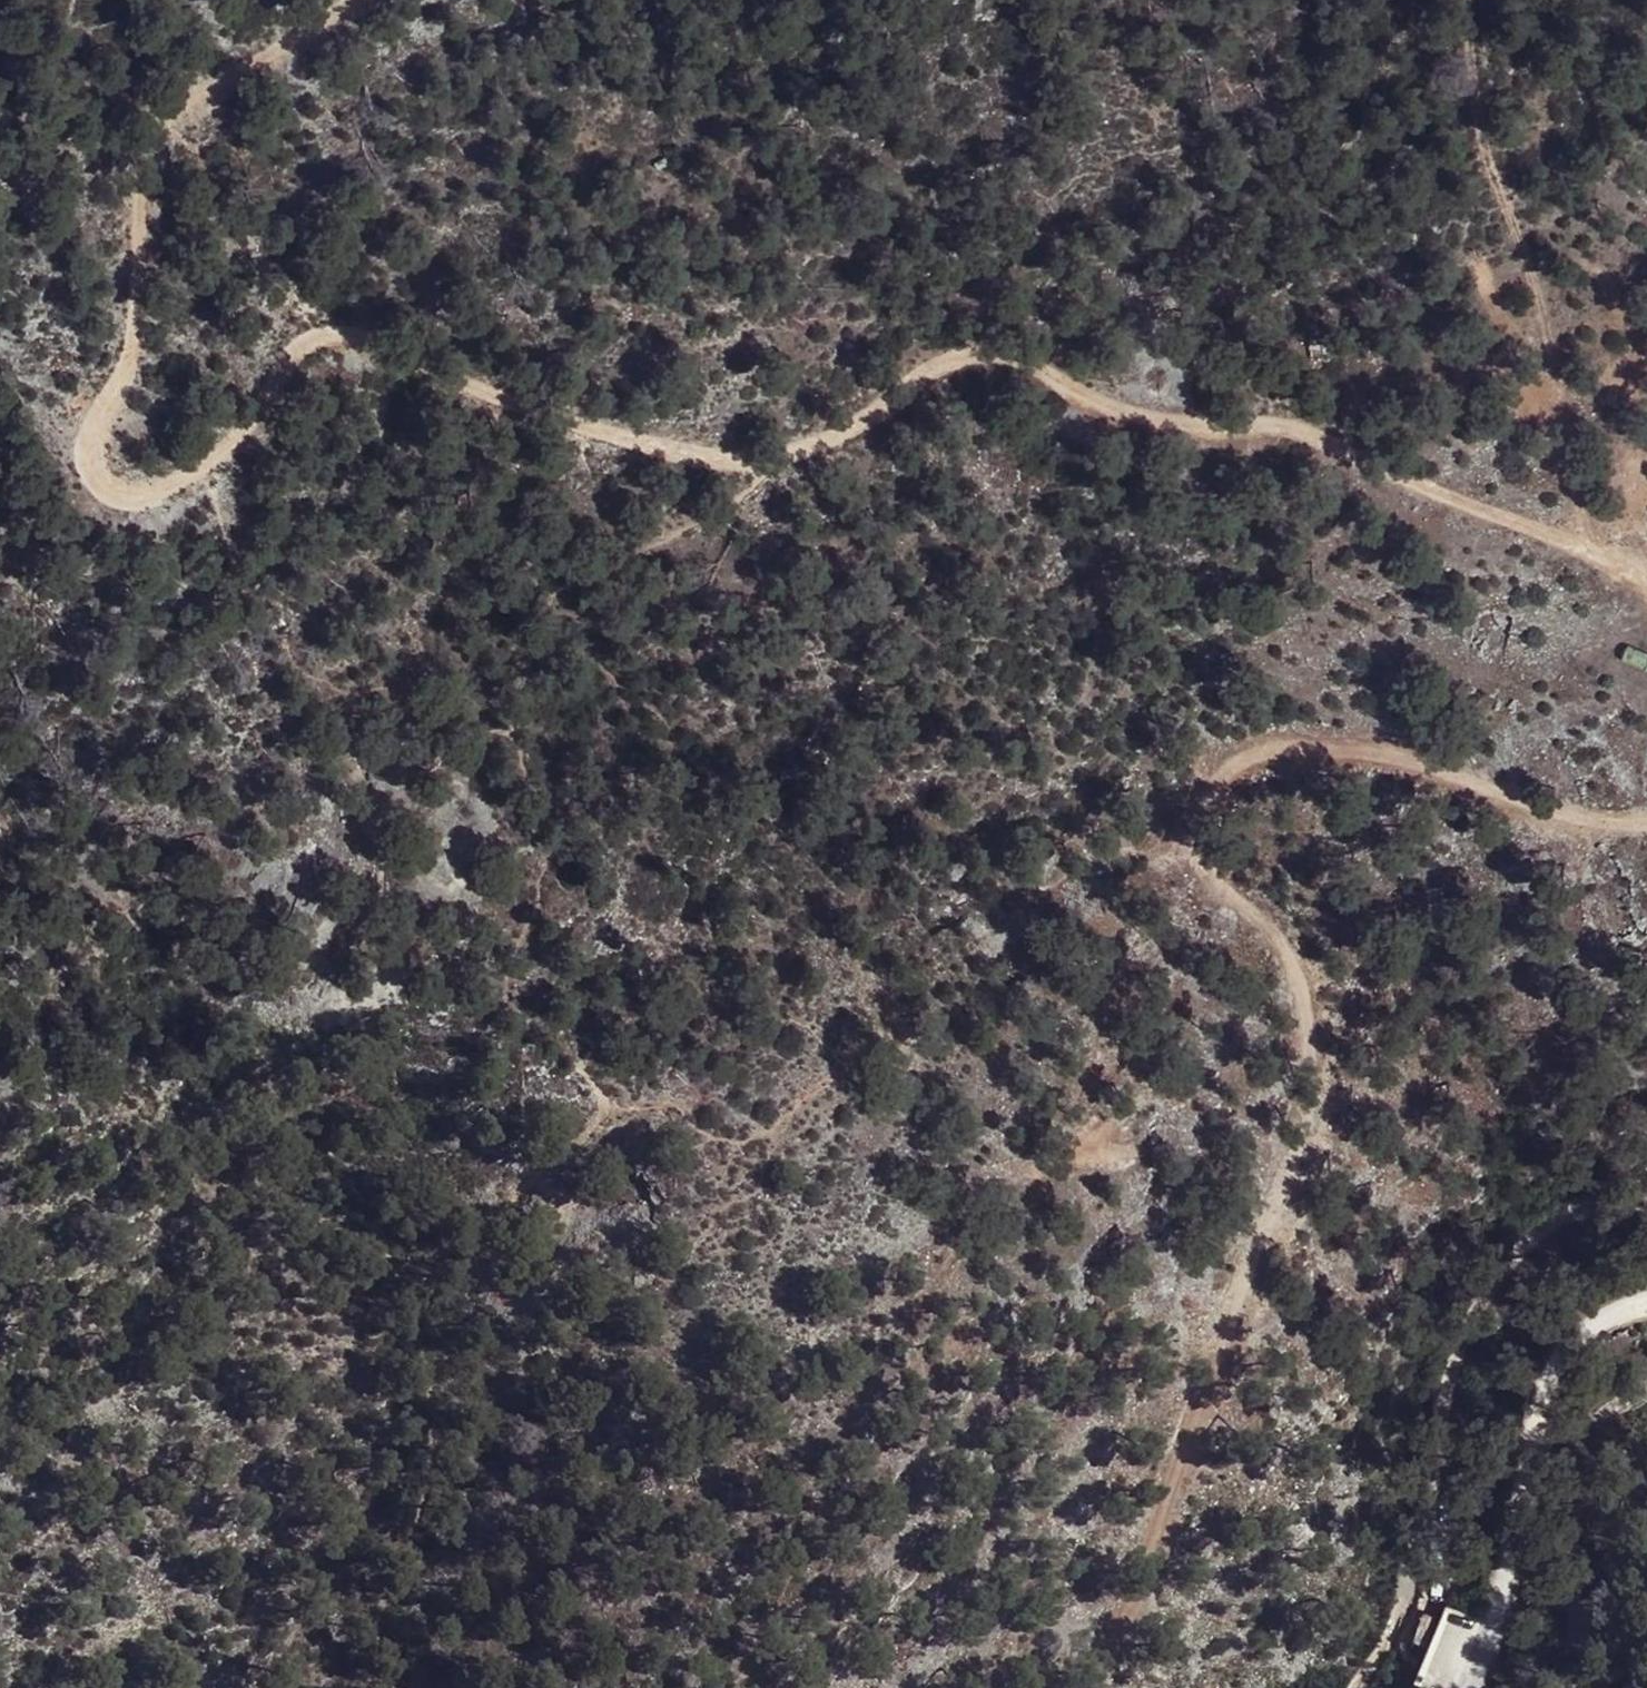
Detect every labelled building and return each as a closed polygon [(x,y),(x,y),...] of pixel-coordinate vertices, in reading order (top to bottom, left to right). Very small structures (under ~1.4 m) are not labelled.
[(1426,1673),(1457,1686),(1489,1611),(1457,1598),(1426,1673)] [(1457,1686),(1426,1673),(1420,1687),(1457,1687),(1457,1686)]
